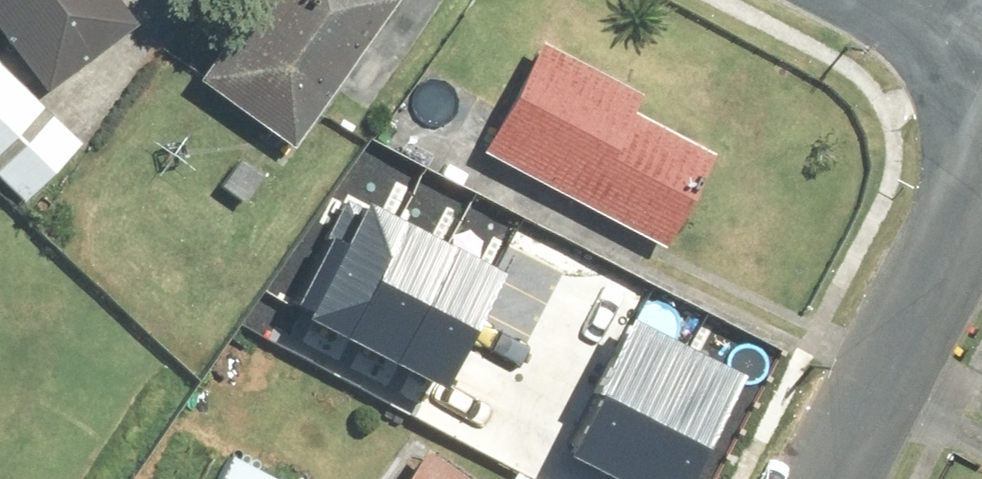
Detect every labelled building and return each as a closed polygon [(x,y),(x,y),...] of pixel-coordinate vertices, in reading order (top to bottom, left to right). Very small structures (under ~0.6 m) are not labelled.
[(32,100),(127,28),(106,0),(0,0),(0,58),(32,100)] [(282,160),(394,2),(390,0),(246,0),(182,89),(282,160)] [(631,98),(530,44),(470,158),(656,257),(706,164),(621,118),(631,98)] [(16,211),(77,151),(0,74),(0,195),(16,211)] [(368,200),(309,312),(450,386),(509,274),(368,200)] [(571,454),(625,478),(696,478),(742,381),(630,329),(571,454)] [(213,478),(269,478),(225,456),(213,478)] [(412,458),(397,478),(442,478),(412,458)]
